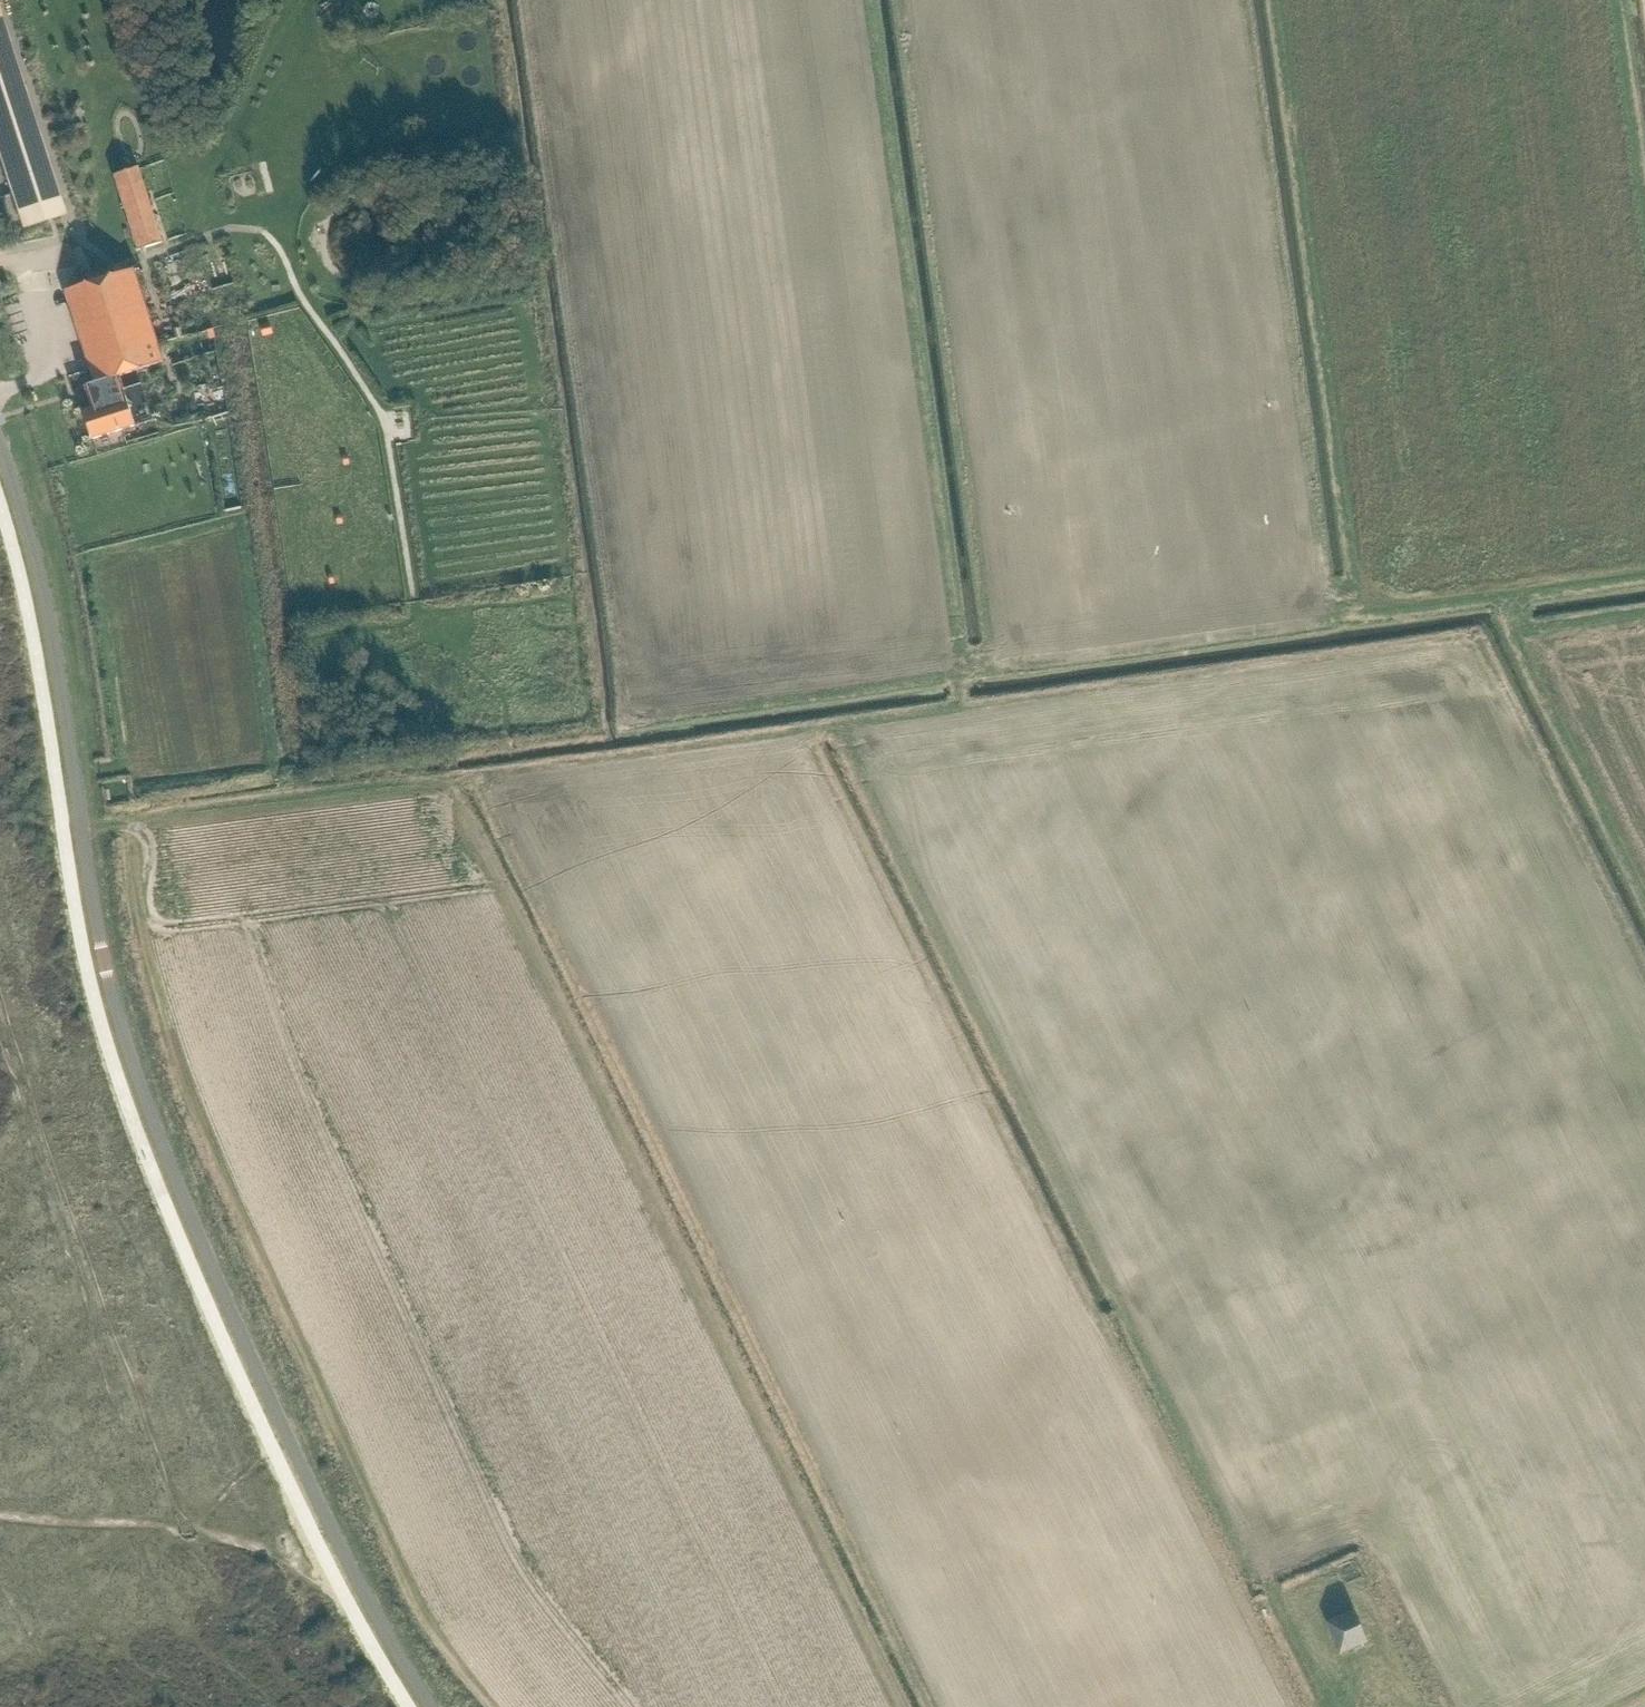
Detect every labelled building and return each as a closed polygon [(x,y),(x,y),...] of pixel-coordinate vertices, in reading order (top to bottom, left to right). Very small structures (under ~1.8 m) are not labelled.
[(23,227),(49,219),(65,214),(59,197),(28,101),(0,13),(0,155),(14,198),(23,227)] [(141,167),(115,175),(139,251),(150,246),(164,243),(141,167)] [(95,385),(101,383),(121,377),(165,363),(147,306),(135,269),(121,273),(66,290),(95,384),(95,385)] [(227,280),(224,271),(210,276),(213,285),(227,280)] [(136,426),(121,377),(101,383),(95,385),(95,384),(86,387),(93,409),(83,412),(92,440),(136,426)] [(1354,1609),(1325,1621),(1340,1654),(1369,1642),(1354,1609)]
